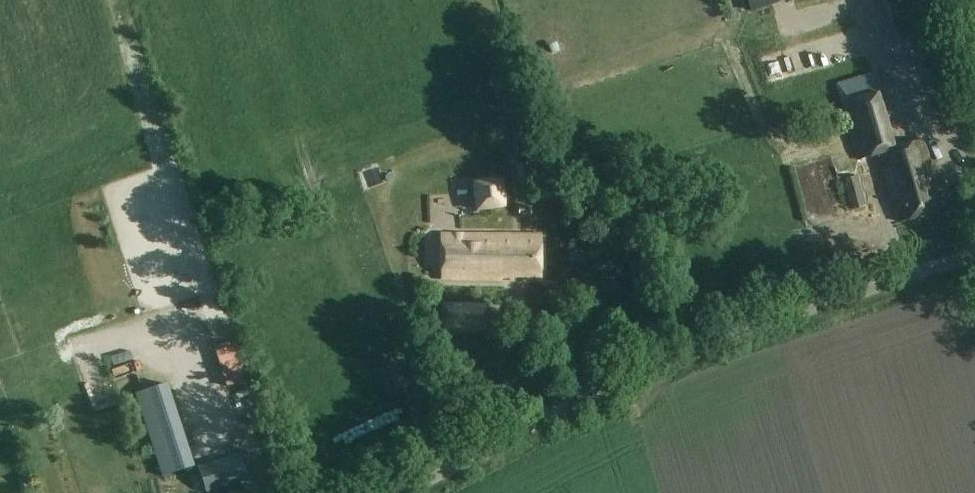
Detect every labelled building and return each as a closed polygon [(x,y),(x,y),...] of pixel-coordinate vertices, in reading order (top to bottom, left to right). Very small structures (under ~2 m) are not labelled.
[(750,12),(792,0),(747,0),(750,12)] [(846,66),(843,56),(823,60),(821,50),(772,61),(776,81),(846,66)] [(902,221),(943,209),(923,140),(894,148),(871,73),(836,84),(859,160),(879,154),(893,200),(896,200),(902,221)] [(946,189),(959,184),(956,174),(943,179),(946,189)] [(852,209),(866,206),(857,176),(844,179),(852,209)] [(472,183),(475,210),(505,206),(501,179),(472,183)] [(542,277),(542,235),(441,234),(441,279),(513,281),(513,277),(542,277)] [(441,332),(487,332),(487,303),(442,303),(441,332)] [(220,346),(227,369),(236,367),(229,343),(220,346)] [(131,372),(133,380),(138,379),(134,359),(113,364),(116,376),(131,372)] [(135,393),(160,476),(193,466),(168,383),(135,393)] [(246,490),(236,492),(233,484),(248,479),(241,454),(198,468),(206,492),(223,487),(224,492),(247,492),(246,490)]
